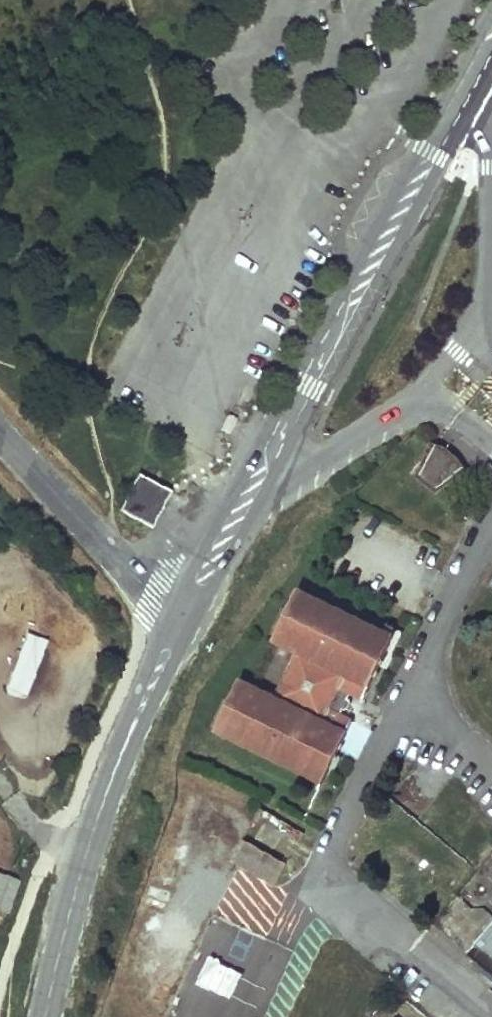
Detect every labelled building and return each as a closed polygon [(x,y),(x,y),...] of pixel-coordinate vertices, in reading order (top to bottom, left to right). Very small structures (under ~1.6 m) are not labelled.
[(441,484),(459,468),(450,458),(445,453),(434,448),(429,459),(422,469),(441,484)] [(189,473),(181,469),(178,474),(171,470),(166,479),(174,483),(177,478),(185,482),(189,473)] [(168,490),(133,471),(115,505),(151,524),(168,490)] [(199,721),(309,775),(340,709),(329,704),(337,686),(348,691),(380,624),(284,577),(258,632),(280,643),(262,683),(226,666),(199,721)] [(46,636),(29,629),(10,680),(27,687),(46,636)] [(421,913),(491,973),(491,828),(421,913)] [(0,873),(0,909),(7,912),(18,879),(0,873)]
